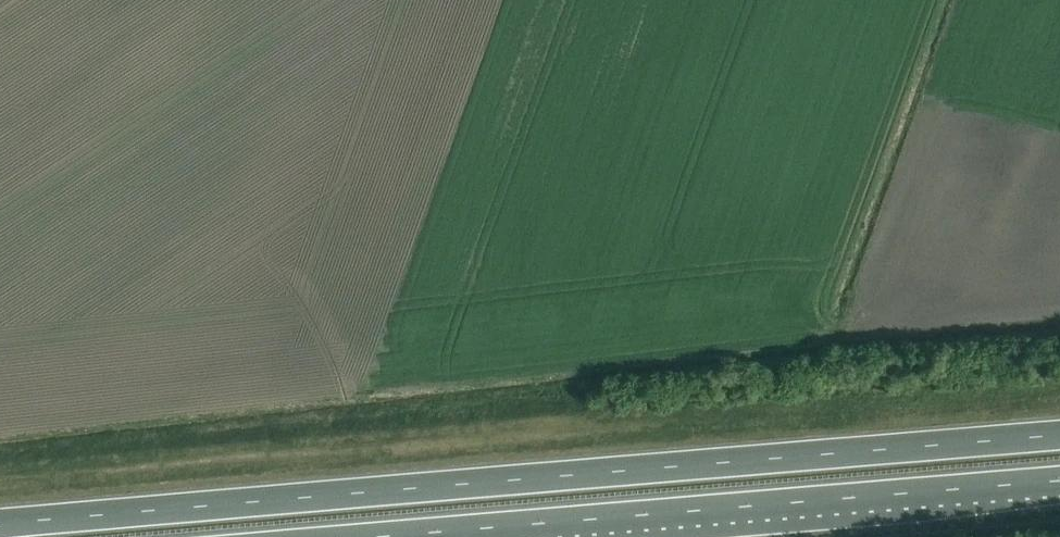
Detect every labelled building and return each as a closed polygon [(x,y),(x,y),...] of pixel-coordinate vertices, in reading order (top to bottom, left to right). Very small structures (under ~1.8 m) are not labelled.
[(1000,451),(1000,464),(1019,462),(1018,450),(1000,451)]
